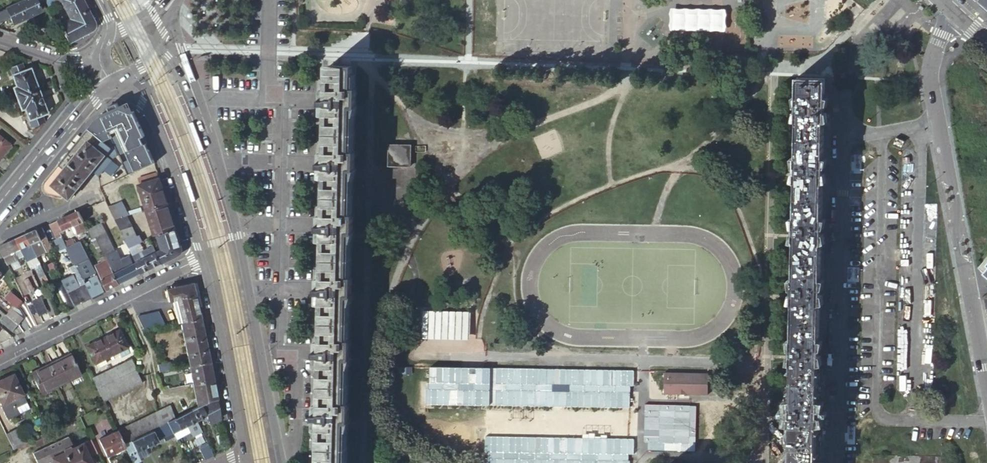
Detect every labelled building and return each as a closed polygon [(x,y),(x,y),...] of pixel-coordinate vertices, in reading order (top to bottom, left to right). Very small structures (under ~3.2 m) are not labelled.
[(11,16),(14,21),(39,9),(35,0),(23,0),(0,11),(0,21),(11,16)] [(67,43),(89,32),(91,31),(92,30),(94,28),(94,26),(94,25),(94,24),(94,23),(82,0),(60,0),(60,2),(69,20),(59,25),(67,43)] [(977,1),(986,9),(986,0),(977,0),(977,1)] [(726,10),(674,9),(674,28),(726,29),(726,10)] [(13,88),(17,99),(38,91),(30,69),(25,70),(22,62),(10,67),(16,86),(13,88)] [(330,63),(329,91),(326,94),(322,95),(322,100),(326,100),(329,103),(328,154),(325,158),(321,158),(321,164),(325,164),(328,167),(327,218),(323,221),(319,221),(319,226),(323,226),(326,230),(325,281),(322,284),(318,284),(318,289),(322,289),(325,292),(324,344),(320,347),(317,347),(316,352),(320,352),(324,356),(322,407),(320,409),(315,410),(315,415),(319,415),(322,418),(321,462),(344,462),(345,427),(349,427),(350,401),(346,401),(346,365),(350,365),(351,338),(347,337),(348,303),(352,302),(352,276),(348,275),(349,238),(353,238),(354,212),(350,211),(351,175),(354,175),(355,148),(351,148),(353,112),(356,112),(357,86),(353,85),(353,63),(330,63)] [(826,78),(798,78),(789,462),(816,462),(826,78)] [(38,91),(17,99),(20,109),(24,107),(31,126),(44,122),(41,114),(45,113),(38,91)] [(95,120),(87,129),(103,142),(110,139),(111,139),(127,175),(154,163),(143,137),(144,137),(141,130),(133,111),(130,112),(129,109),(126,110),(124,106),(119,108),(118,106),(108,111),(100,115),(99,116),(97,117),(96,118),(95,120)] [(103,142),(87,129),(44,181),(43,183),(42,184),(42,186),(42,187),(42,188),(42,190),(43,191),(44,192),(44,193),(45,194),(46,194),(47,195),(60,198),(61,197),(63,195),(68,200),(92,171),(98,175),(116,153),(110,139),(103,142)] [(9,145),(0,138),(0,156),(9,145)] [(390,141),(389,163),(412,163),(413,142),(390,141)] [(154,181),(152,175),(137,180),(139,186),(154,181)] [(168,203),(159,179),(154,181),(139,186),(138,186),(146,211),(168,203)] [(124,202),(117,206),(120,212),(126,210),(124,202)] [(168,203),(146,211),(153,230),(174,224),(168,203)] [(117,206),(109,209),(115,221),(128,217),(126,210),(120,212),(117,206)] [(83,222),(79,211),(53,222),(59,233),(74,226),(77,234),(85,230),(82,223),(83,222)] [(128,217),(115,221),(121,233),(128,229),(126,225),(130,224),(128,217)] [(59,233),(53,222),(48,225),(53,235),(59,233)] [(100,224),(87,230),(91,239),(95,238),(106,261),(112,274),(121,270),(124,268),(120,260),(116,250),(113,252),(100,224)] [(157,235),(176,229),(174,224),(153,230),(155,236),(157,235)] [(48,238),(43,227),(36,230),(41,241),(43,246),(46,252),(52,249),(48,238)] [(156,252),(161,264),(177,256),(181,246),(176,229),(157,235),(162,250),(156,252)] [(41,241),(36,230),(26,234),(30,246),(31,246),(33,249),(36,256),(46,252),(43,246),(41,241)] [(36,256),(33,249),(31,246),(30,246),(26,234),(16,239),(20,250),(26,261),(36,256)] [(16,239),(0,246),(0,249),(7,265),(19,259),(16,252),(20,250),(16,239)] [(66,248),(73,244),(71,239),(63,242),(66,248)] [(66,248),(71,259),(66,261),(79,286),(85,283),(83,280),(95,273),(85,253),(81,244),(80,241),(73,244),(66,248)] [(136,263),(141,274),(161,264),(156,252),(142,259),(139,253),(132,256),(136,263)] [(118,285),(141,274),(136,263),(133,264),(129,256),(120,260),(124,268),(121,270),(112,274),(118,285)] [(977,269),(979,271),(981,270),(986,275),(986,257),(977,269)] [(107,291),(118,285),(112,274),(106,261),(102,262),(105,269),(98,272),(107,291)] [(42,277),(46,275),(39,263),(34,265),(40,277),(42,277)] [(96,276),(89,279),(89,281),(93,288),(100,285),(101,285),(96,276)] [(27,277),(21,280),(27,291),(33,289),(27,277)] [(92,298),(104,292),(100,285),(93,288),(89,281),(85,283),(92,298)] [(86,301),(92,298),(85,283),(79,286),(86,301)] [(191,283),(166,289),(168,301),(171,300),(177,323),(179,322),(199,317),(194,295),(191,283)] [(80,304),(86,301),(79,286),(73,289),(80,304)] [(74,307),(80,304),(73,289),(67,292),(74,307)] [(31,301),(33,301),(38,298),(35,293),(32,294),(31,291),(27,293),(31,301)] [(5,298),(17,308),(21,303),(9,293),(5,298)] [(47,312),(40,297),(38,298),(33,301),(40,316),(47,312)] [(7,316),(18,325),(24,319),(13,309),(7,316)] [(432,312),(422,311),(421,334),(471,335),(471,313),(432,312)] [(158,312),(137,316),(144,331),(165,325),(158,312)] [(13,332),(18,325),(7,316),(2,323),(13,332)] [(203,336),(199,317),(179,322),(188,366),(209,363),(207,353),(205,342),(203,336)] [(117,330),(100,338),(109,355),(116,351),(125,347),(117,330)] [(109,355),(100,338),(85,345),(93,362),(95,361),(103,358),(109,355)] [(128,353),(125,347),(116,351),(119,357),(128,353)] [(69,353),(47,365),(56,384),(64,380),(66,385),(81,378),(69,353)] [(103,358),(95,361),(98,366),(105,362),(103,358)] [(129,359),(110,368),(115,379),(135,370),(129,359)] [(188,366),(192,383),(208,400),(208,401),(215,400),(216,399),(209,363),(188,366)] [(56,384),(47,365),(30,373),(39,393),(41,391),(44,396),(52,392),(50,387),(56,384)] [(110,368),(91,377),(96,388),(115,379),(110,368)] [(670,368),(661,368),(659,392),(708,392),(708,369),(670,368)] [(115,379),(96,388),(102,401),(141,382),(135,370),(115,379)] [(12,374),(0,380),(0,403),(8,419),(28,409),(12,374)] [(208,400),(190,410),(196,421),(205,416),(209,424),(219,419),(215,400),(208,401),(208,400)] [(170,404),(156,410),(159,426),(167,422),(176,417),(170,404)] [(159,426),(156,410),(115,430),(116,431),(122,443),(159,426)] [(187,425),(196,421),(190,410),(176,417),(167,422),(172,432),(174,435),(176,439),(190,431),(187,425)] [(167,422),(159,426),(122,443),(124,446),(132,462),(141,458),(137,449),(162,437),(163,440),(174,435),(172,432),(167,422)] [(17,428),(5,434),(12,448),(24,443),(17,428)] [(122,443),(116,431),(100,438),(107,454),(124,446),(122,443)] [(82,443),(74,447),(69,437),(33,454),(37,462),(92,462),(89,457),(82,443)] [(98,453),(91,439),(88,440),(95,454),(98,453)] [(95,454),(88,440),(82,443),(89,457),(95,454)]
